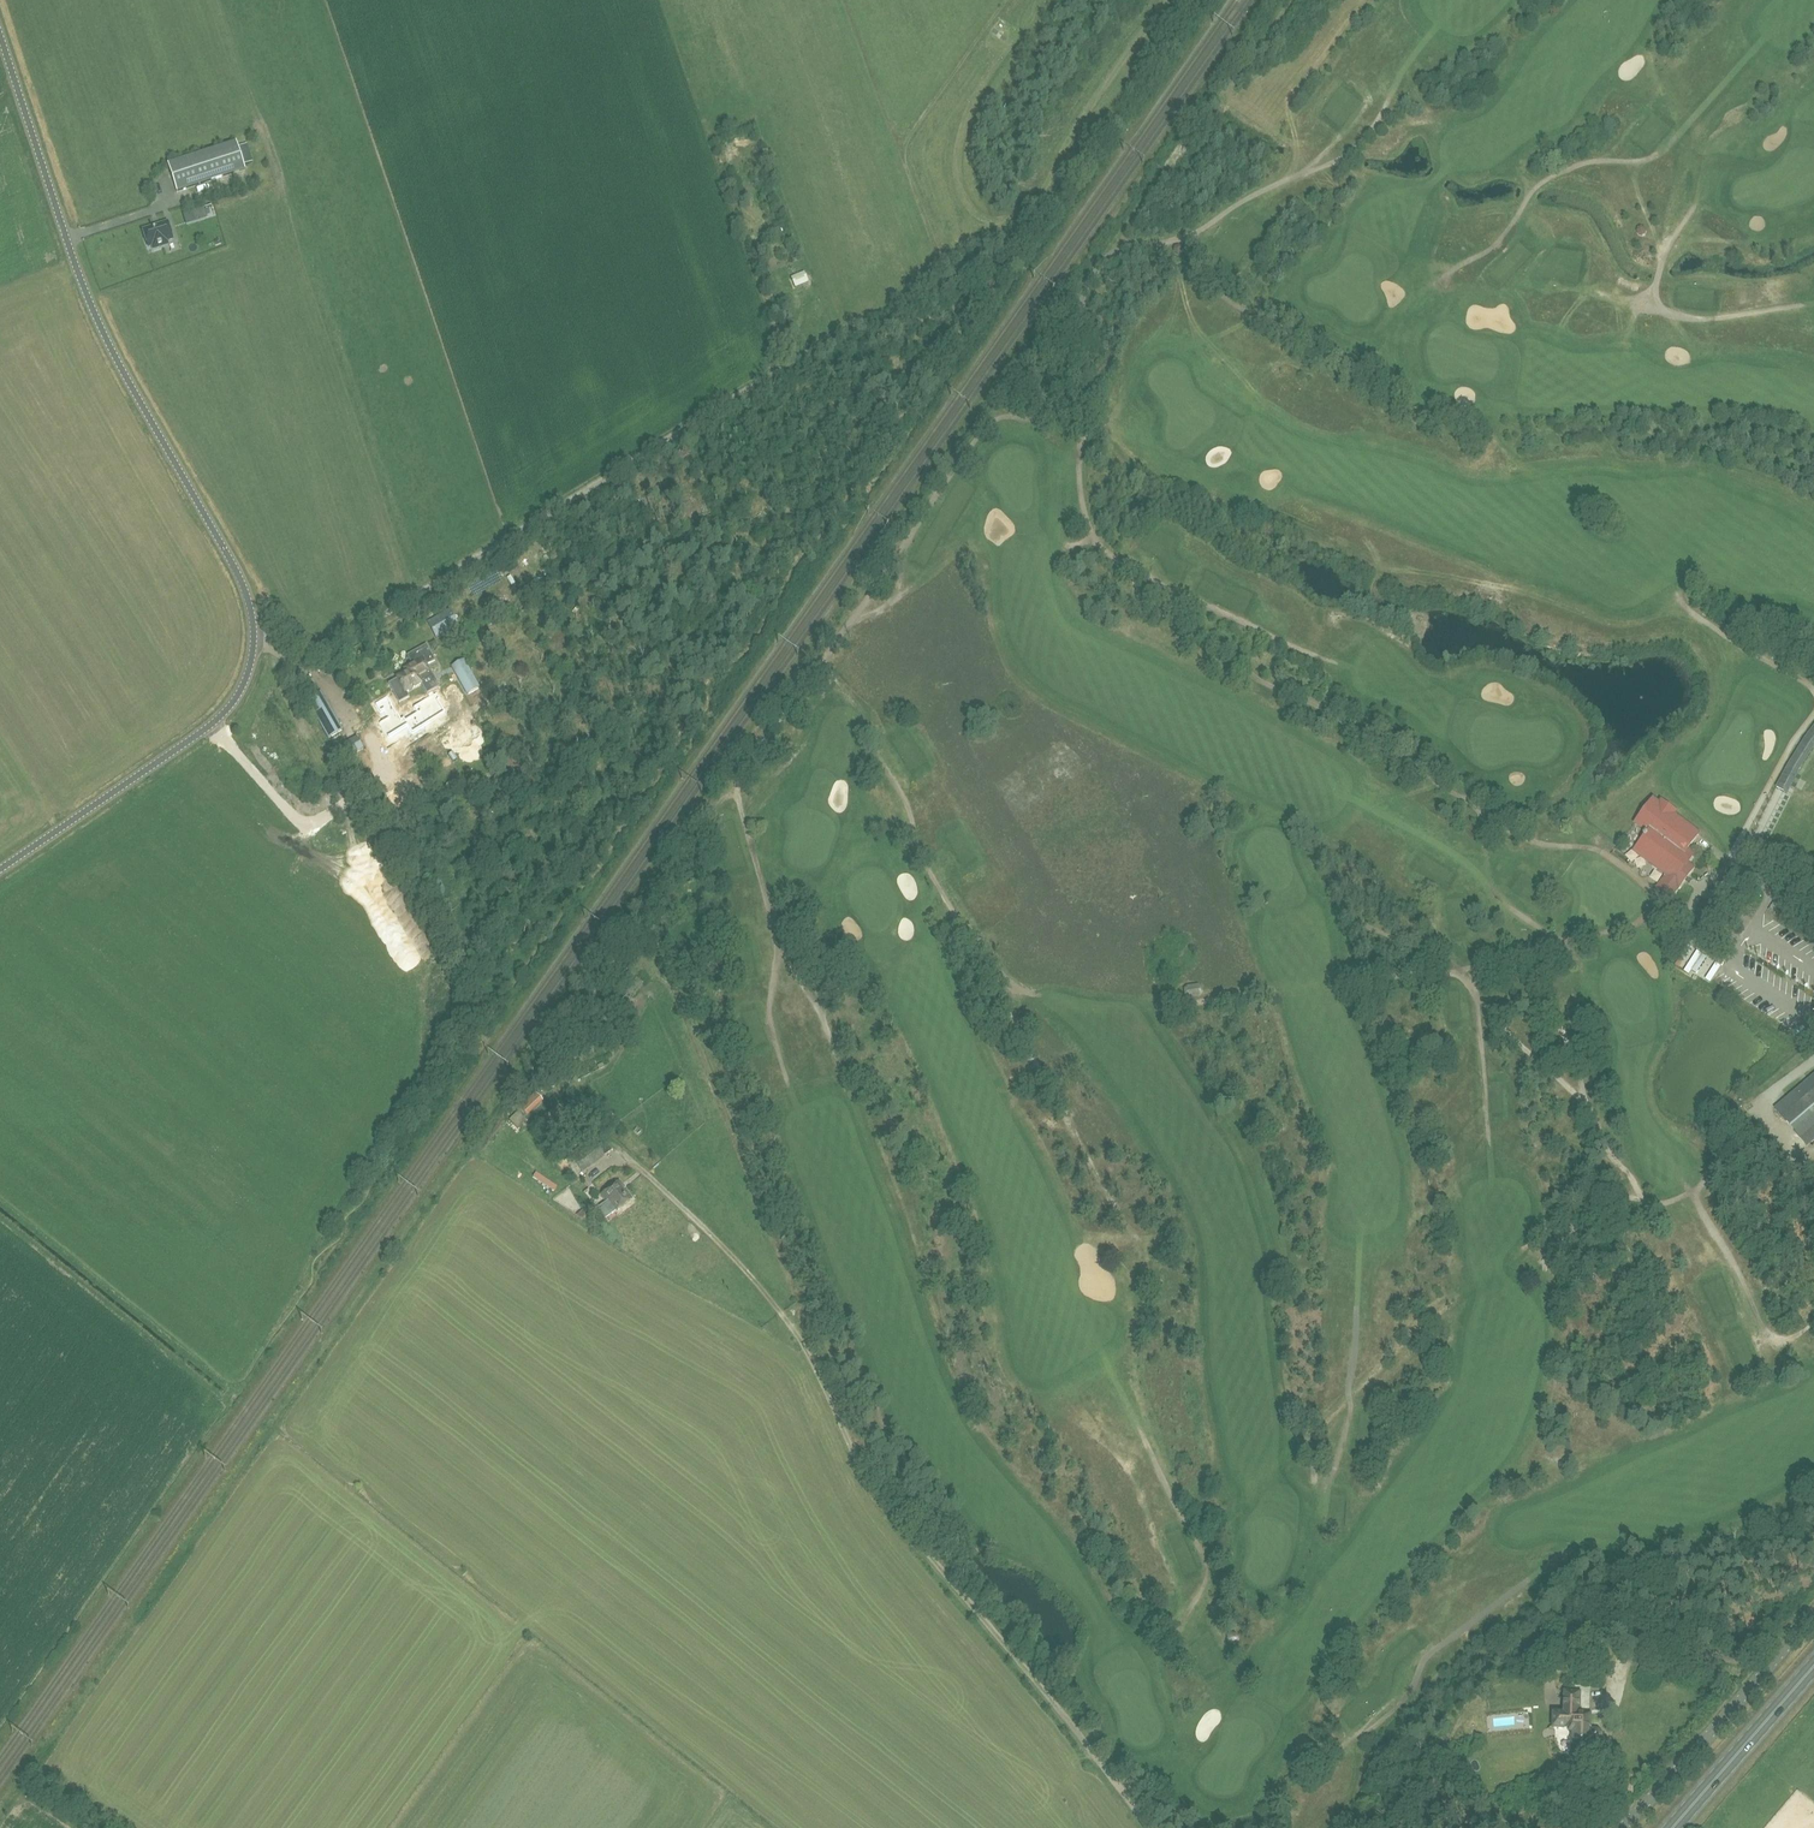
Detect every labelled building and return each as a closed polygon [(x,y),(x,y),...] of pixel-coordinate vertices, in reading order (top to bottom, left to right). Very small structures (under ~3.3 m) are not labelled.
[(168,164),(172,178),(177,192),(245,170),(236,142),(168,164)] [(183,214),(186,225),(208,218),(204,207),(183,214)] [(162,243),(167,241),(173,239),(167,222),(143,230),(149,247),(152,246),(153,250),(163,246),(162,243)] [(805,273),(804,272),(791,278),(792,280),(793,281),(795,288),(809,282),(805,273)] [(450,610),(428,623),(437,639),(459,626),(450,610)] [(414,663),(413,664),(404,669),(406,672),(397,677),(398,679),(389,684),(399,702),(409,696),(406,691),(421,682),(418,677),(429,671),(425,664),(434,659),(426,644),(409,654),(414,663)] [(467,695),(480,688),(464,659),(451,667),(467,695)] [(484,689),(474,694),(480,705),(490,699),(484,689)] [(398,716),(385,694),(368,705),(394,742),(454,707),(445,690),(398,716)] [(308,700),(322,724),(329,737),(342,730),(334,717),(320,692),(308,700)] [(1764,795),(1780,805),(1813,751),(1813,712),(1764,795)] [(1660,805),(1653,800),(1642,815),(1655,824),(1648,834),(1646,833),(1644,835),(1645,837),(1636,850),(1668,874),(1657,887),(1671,898),(1693,868),(1688,864),(1688,862),(1693,855),(1686,850),(1698,834),(1673,815),(1675,812),(1662,802),(1660,805)] [(1696,971),(1706,955),(1688,943),(1675,963),(1689,972),(1691,968),(1696,971)] [(1710,981),(1721,965),(1715,961),(1705,977),(1710,981)] [(1200,996),(1203,993),(1202,986),(1199,983),(1186,985),(1183,989),(1184,995),(1188,998),(1200,996)] [(1793,1092),(1780,1104),(1775,1108),(1806,1146),(1813,1139),(1813,1075),(1793,1092)] [(545,1092),(555,1089),(553,1082),(543,1085),(544,1086),(540,1087),(541,1092),(545,1091),(545,1092)] [(527,1115),(543,1099),(536,1092),(520,1108),(527,1115)] [(569,1133),(585,1117),(577,1109),(561,1124),(569,1133)] [(581,1171),(612,1149),(597,1135),(569,1154),(581,1171)] [(605,1218),(632,1198),(619,1181),(601,1194),(607,1201),(598,1208),(605,1218)] [(1579,1714),(1580,1693),(1564,1692),(1564,1714),(1553,1713),(1553,1725),(1567,1726),(1567,1731),(1571,1731),(1571,1755),(1579,1755),(1579,1751),(1581,1751),(1581,1753),(1589,1754),(1589,1746),(1587,1746),(1587,1742),(1590,1739),(1593,1742),(1597,1742),(1600,1739),(1601,1734),(1597,1731),(1593,1731),(1590,1733),(1588,1731),(1588,1714),(1579,1714)]
